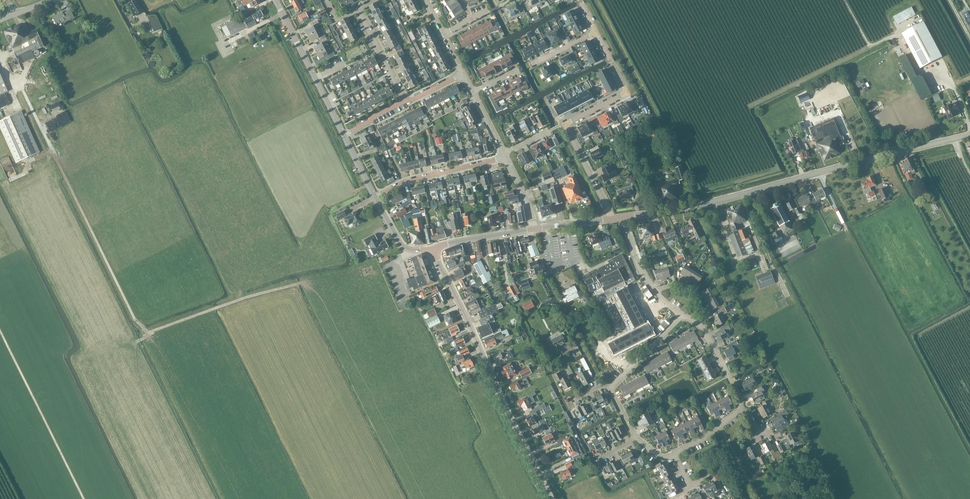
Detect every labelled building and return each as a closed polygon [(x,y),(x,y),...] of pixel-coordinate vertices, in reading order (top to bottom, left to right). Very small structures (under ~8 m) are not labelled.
[(135,0),(129,4),(136,16),(142,12),(135,0)] [(348,7),(345,0),(344,0),(339,2),(343,10),(348,7)] [(415,0),(414,0),(408,3),(405,4),(408,10),(417,5),(415,0)] [(447,5),(451,11),(460,6),(456,0),(455,0),(447,5)] [(534,0),(527,0),(528,3),(525,4),(528,11),(537,6),(534,0)] [(298,3),(293,6),(297,12),(302,10),(300,7),(303,6),(302,4),(305,3),(304,1),(301,2),(300,2),(298,3)] [(376,3),(369,7),(371,12),(379,8),(377,6),(376,3)] [(515,3),(510,5),(516,17),(525,13),(522,7),(519,8),(517,3),(515,4),(515,3)] [(420,10),(417,5),(408,10),(410,14),(412,12),(413,14),(420,10)] [(516,17),(510,5),(506,8),(505,9),(508,14),(504,16),(508,22),(516,17)] [(243,6),(238,9),(240,14),(246,12),(243,6)] [(460,6),(451,11),(455,18),(464,12),(462,9),(463,9),(460,6)] [(384,10),(382,7),(379,8),(371,12),(374,18),(382,14),(381,12),(384,10)] [(913,8),(893,18),(898,26),(917,16),(913,8)] [(66,21),(73,17),(69,10),(62,14),(62,13),(52,18),(56,26),(57,25),(65,20),(66,21)] [(244,19),(247,27),(248,28),(256,24),(255,20),(263,16),(261,11),(244,19)] [(309,11),(299,17),(300,18),(299,18),(299,19),(300,21),(301,21),(301,22),(302,21),(303,24),(312,19),(311,16),(309,11)] [(565,15),(568,20),(576,16),(573,11),(565,15)] [(374,18),(377,23),(384,19),(382,14),(374,18)] [(568,20),(570,25),(578,20),(576,16),(568,20)] [(161,29),(155,17),(148,17),(153,28),(157,27),(158,30),(161,29)] [(226,38),(243,29),(247,27),(244,19),(243,20),(242,17),(238,19),(221,28),(226,38)] [(387,17),(384,19),(377,23),(380,28),(387,24),(386,22),(389,20),(387,17)] [(341,25),(339,26),(341,28),(343,27),(350,23),(347,18),(340,22),(341,25)] [(311,27),(305,30),(308,36),(316,32),(316,31),(318,30),(316,25),(319,23),(318,20),(310,24),(311,27)] [(570,25),(573,29),(581,25),(578,20),(570,25)] [(490,22),(485,25),(490,34),(498,30),(495,24),(492,25),(490,22)] [(902,34),(921,69),(943,58),(924,22),(902,34)] [(341,28),(343,34),(345,33),(353,29),(350,23),(341,28)] [(390,23),(387,24),(380,28),(382,34),(390,30),(392,29),(390,23)] [(17,25),(4,31),(16,56),(31,49),(32,52),(40,48),(47,45),(39,28),(26,34),(21,25),(17,27),(17,25)] [(417,29),(421,37),(424,35),(431,32),(428,26),(426,27),(424,25),(417,29)] [(485,36),(490,34),(485,25),(482,26),(481,25),(479,26),(485,36)] [(581,25),(573,29),(575,34),(583,30),(581,25)] [(480,39),(485,36),(479,26),(478,27),(478,28),(475,29),(480,39)] [(559,27),(551,31),(557,43),(562,40),(559,34),(562,33),(559,27)] [(353,29),(345,33),(348,38),(356,34),(353,29)] [(475,41),(480,39),(475,29),(472,31),(472,30),(470,31),(475,41)] [(382,34),(385,39),(393,35),(390,30),(382,34)] [(469,33),(466,34),(470,43),(475,41),(470,31),(468,32),(469,33)] [(551,31),(544,35),(547,41),(549,39),(552,45),(557,43),(551,31)] [(316,32),(308,36),(311,42),(317,39),(318,42),(326,38),(325,35),(321,37),(319,34),(318,35),(316,32)] [(427,41),(434,37),(431,32),(424,35),(427,41)] [(356,34),(348,38),(351,44),(358,40),(356,34)] [(463,40),(459,42),(462,48),(470,43),(466,34),(461,37),(463,40)] [(385,39),(388,44),(395,41),(393,35),(385,39)] [(543,40),(538,43),(542,51),(547,48),(544,42),(547,41),(544,35),(541,36),(543,40)] [(329,36),(326,38),(318,42),(320,44),(314,47),(317,54),(325,49),(322,44),(331,39),(329,36)] [(427,41),(424,42),(426,48),(427,47),(430,46),(437,42),(434,37),(427,41)] [(388,44),(391,50),(394,48),(396,52),(402,49),(398,42),(400,41),(398,39),(395,41),(388,44)] [(581,46),(583,50),(591,46),(589,41),(584,44),(583,42),(575,46),(577,49),(581,46)] [(430,46),(427,47),(428,50),(431,48),(432,51),(439,48),(437,42),(430,46)] [(542,51),(538,43),(533,45),(537,53),(542,51)] [(532,46),(527,48),(531,56),(536,54),(532,46)] [(583,56),(594,51),(591,46),(583,50),(581,52),(582,54),(584,52),(586,55),(583,56)] [(328,48),(325,49),(317,54),(320,60),(326,57),(327,59),(335,55),(334,52),(331,54),(328,48)] [(432,51),(435,57),(442,53),(439,48),(432,51)] [(531,56),(527,48),(522,51),(526,59),(531,56)] [(394,56),(397,61),(403,58),(406,57),(405,54),(402,56),(401,53),(403,51),(402,49),(396,52),(397,54),(394,56)] [(583,56),(586,61),(596,56),(594,51),(583,56)] [(511,54),(503,58),(507,67),(512,65),(511,62),(514,60),(512,57),(515,56),(513,52),(510,53),(511,54)] [(442,53),(435,57),(433,58),(436,63),(445,58),(442,53)] [(565,57),(559,60),(562,66),(568,63),(569,66),(575,63),(573,57),(570,59),(568,55),(565,57)] [(596,56),(586,61),(588,60),(591,65),(599,61),(596,56)] [(397,61),(399,67),(406,63),(406,64),(409,62),(407,57),(406,57),(403,58),(397,61)] [(369,60),(372,67),(373,69),(375,67),(375,66),(378,64),(374,58),(369,60)] [(445,58),(436,63),(438,68),(440,67),(447,64),(445,58)] [(503,58),(495,63),(498,68),(501,67),(502,70),(507,67),(503,58)] [(372,67),(369,60),(363,63),(367,70),(368,72),(370,71),(369,69),(372,67)] [(363,63),(358,66),(361,73),(367,70),(363,63)] [(399,67),(402,73),(409,69),(406,64),(406,63),(399,67)] [(495,63),(487,67),(491,76),(496,73),(495,70),(498,68),(495,63)] [(441,70),(443,73),(450,69),(447,64),(440,67),(438,68),(440,70),(441,70)] [(581,70),(577,64),(574,66),(575,68),(569,71),(571,75),(577,72),(581,70)] [(358,66),(352,69),(356,76),(361,73),(358,66)] [(545,67),(541,69),(546,79),(553,76),(552,74),(554,72),(552,67),(549,68),(548,66),(545,68),(545,67)] [(486,78),(491,76),(487,67),(479,71),(482,77),(485,75),(486,78)] [(350,79),(356,76),(352,69),(347,72),(350,79)] [(409,69),(402,73),(405,78),(412,75),(412,74),(414,73),(413,71),(411,72),(409,69)] [(605,70),(598,74),(600,79),(608,75),(605,70)] [(345,82),(348,80),(350,79),(347,72),(341,75),(345,82)] [(335,78),(339,84),(345,82),(341,75),(335,78)] [(412,75),(405,78),(408,84),(415,80),(412,75)] [(608,75),(600,79),(603,84),(611,80),(608,75)] [(335,78),(330,80),(335,90),(337,89),(336,86),(339,84),(335,78)] [(515,80),(514,80),(519,91),(521,90),(522,91),(523,91),(524,91),(525,91),(526,90),(527,90),(528,89),(528,88),(527,87),(528,87),(523,79),(520,80),(520,79),(519,80),(518,79),(517,79),(516,80),(515,80)] [(863,79),(857,82),(855,83),(861,94),(869,90),(863,79)] [(415,80),(408,84),(411,89),(418,86),(415,80)] [(511,95),(519,91),(514,80),(513,81),(511,82),(510,83),(511,84),(510,84),(510,85),(507,87),(510,92),(511,95)] [(611,80),(603,84),(605,89),(613,85),(611,80)] [(385,91),(388,98),(394,95),(389,85),(383,88),(384,91),(385,91)] [(613,85),(605,89),(608,94),(616,90),(613,85)] [(456,86),(451,89),(454,96),(460,93),(456,86)] [(499,88),(498,89),(503,99),(511,95),(510,92),(507,87),(504,89),(504,88),(503,88),(502,87),(501,87),(499,88)] [(383,88),(378,91),(379,93),(383,101),(388,98),(385,91),(384,91),(383,88)] [(446,91),(449,98),(454,96),(451,89),(446,91)] [(495,103),(503,99),(498,89),(497,89),(495,90),(494,91),(495,92),(494,93),(494,94),(491,95),(495,103)] [(588,90),(582,93),(587,101),(593,98),(588,90)] [(444,101),(449,98),(446,91),(440,94),(444,101)] [(379,93),(373,96),(377,103),(383,101),(379,93)] [(582,93),(577,96),(581,104),(587,101),(582,93)] [(810,99),(807,93),(798,97),(800,103),(810,99)] [(371,98),(368,99),(371,106),(377,103),(373,96),(372,94),(370,95),(371,98)] [(438,104),(444,101),(440,94),(435,97),(438,104)] [(365,100),(362,102),(366,109),(371,106),(368,99),(367,96),(364,98),(365,100)] [(577,96),(571,99),(575,107),(581,104),(577,96)] [(433,107),(438,104),(435,97),(429,100),(433,107)] [(355,102),(360,112),(366,109),(362,102),(361,99),(355,102)] [(571,99),(565,102),(570,110),(575,107),(571,99)] [(430,108),(433,107),(429,100),(424,102),(425,105),(423,107),(426,113),(431,111),(430,108)] [(354,106),(351,108),(355,115),(360,112),(355,102),(353,104),(354,106)] [(565,102),(560,105),(564,113),(570,110),(565,102)] [(629,102),(623,105),(629,116),(634,114),(634,115),(638,113),(635,106),(632,108),(629,102)] [(957,116),(955,113),(959,111),(956,104),(952,105),(944,108),(949,119),(957,116)] [(350,105),(344,108),(347,114),(346,114),(346,115),(347,117),(348,117),(349,117),(349,118),(355,115),(351,108),(350,105)] [(465,105),(458,108),(460,112),(461,111),(464,118),(473,113),(471,110),(472,109),(471,106),(470,107),(469,106),(466,108),(465,105)] [(564,113),(560,105),(554,108),(558,116),(564,113)] [(623,105),(618,108),(621,114),(617,116),(620,122),(624,120),(624,119),(629,116),(623,105)] [(420,108),(415,111),(419,118),(420,120),(422,119),(421,117),(424,115),(420,108)] [(885,123),(890,133),(906,126),(913,139),(925,133),(925,131),(929,129),(919,108),(885,123)] [(23,116),(21,111),(0,121),(0,126),(17,163),(39,153),(22,116),(23,116)] [(410,114),(413,121),(414,123),(420,120),(419,118),(415,111),(410,114)] [(72,113),(49,122),(49,123),(44,124),(46,130),(75,120),(72,113)] [(473,113),(464,118),(467,122),(466,123),(467,126),(468,128),(476,124),(475,122),(477,121),(476,120),(477,120),(476,117),(475,117),(473,113)] [(608,113),(603,115),(609,126),(614,124),(614,125),(618,123),(614,114),(610,116),(608,113)] [(404,116),(408,123),(413,121),(410,114),(404,116)] [(535,115),(530,118),(534,125),(537,124),(539,128),(545,125),(543,121),(544,121),(541,115),(536,117),(535,115)] [(609,126),(603,115),(598,118),(601,124),(597,126),(600,132),(604,130),(604,129),(609,126)] [(404,116),(399,119),(402,126),(404,128),(406,127),(405,125),(408,123),(404,116)] [(529,126),(532,124),(528,117),(525,119),(525,120),(523,121),(525,124),(519,126),(522,132),(525,130),(527,134),(532,132),(529,126)] [(820,125),(810,129),(815,140),(821,155),(824,161),(829,159),(830,159),(832,158),(837,156),(836,155),(840,153),(838,147),(834,138),(841,135),(842,137),(843,137),(835,118),(820,124),(820,125)] [(397,129),(402,126),(399,119),(393,122),(397,129)] [(398,131),(397,129),(393,122),(388,125),(392,132),(393,134),(398,131)] [(588,123),(583,126),(589,137),(594,134),(594,135),(598,133),(595,127),(591,129),(588,123)] [(388,125),(383,127),(386,134),(387,137),(393,134),(392,132),(388,125)] [(512,130),(507,133),(511,142),(512,142),(513,143),(515,142),(515,141),(518,139),(514,132),(517,131),(514,125),(511,127),(512,130)] [(589,137),(583,126),(578,128),(581,134),(577,136),(580,143),(584,140),(584,139),(589,137)] [(378,131),(375,132),(377,137),(380,136),(382,139),(385,138),(383,136),(386,134),(383,127),(377,130),(378,131)] [(646,133),(649,140),(661,135),(657,128),(646,133)] [(369,135),(360,140),(363,144),(371,140),(370,138),(373,136),(372,134),(369,135)] [(841,135),(834,138),(838,147),(840,146),(841,146),(842,146),(843,145),(847,143),(844,136),(843,137),(842,137),(841,135)] [(482,141),(482,142),(485,154),(486,153),(486,154),(487,154),(489,154),(490,153),(490,152),(491,152),(489,144),(487,144),(486,138),(481,139),(482,141)] [(371,140),(363,144),(365,149),(369,147),(370,150),(376,147),(375,143),(373,144),(371,140)] [(797,140),(789,142),(788,143),(792,154),(798,152),(801,161),(810,158),(808,151),(804,152),(803,149),(801,150),(797,140)] [(544,146),(539,148),(538,145),(531,149),(536,159),(543,155),(541,152),(546,150),(551,147),(547,141),(542,143),(544,146)] [(474,142),(471,142),(472,145),(474,156),(476,156),(477,156),(479,156),(480,155),(479,147),(476,148),(475,142),(474,142)] [(592,153),(590,154),(591,155),(591,156),(593,161),(594,160),(595,162),(599,160),(598,158),(603,156),(599,149),(598,146),(591,150),(592,153)] [(456,148),(454,149),(456,160),(463,158),(461,151),(457,152),(456,148)] [(434,157),(430,158),(432,166),(438,164),(436,152),(433,153),(434,157)] [(438,152),(436,152),(438,164),(445,163),(443,155),(439,156),(438,152)] [(520,159),(519,160),(520,162),(521,163),(523,166),(525,165),(526,165),(527,164),(528,163),(529,162),(530,164),(533,162),(530,155),(527,157),(525,153),(518,156),(520,159)] [(377,156),(370,160),(373,165),(384,160),(384,158),(379,160),(377,156)] [(412,162),(414,170),(420,168),(418,156),(416,157),(417,161),(412,162)] [(418,156),(420,168),(427,167),(425,159),(421,160),(420,156),(418,156)] [(911,175),(915,173),(914,171),(915,171),(910,158),(906,160),(906,161),(900,164),(904,175),(905,175),(908,181),(913,179),(911,175)] [(402,173),(408,171),(405,159),(403,160),(404,164),(400,165),(402,173)] [(408,171),(414,170),(412,162),(408,163),(407,159),(405,159),(408,171)] [(373,165),(376,171),(383,168),(381,164),(385,161),(384,160),(373,165)] [(604,174),(601,176),(604,183),(615,177),(612,170),(610,171),(608,167),(602,170),(604,174)] [(675,188),(680,187),(678,181),(685,179),(681,167),(675,168),(678,179),(656,184),(660,204),(674,200),(673,199),(677,198),(675,188)] [(383,168),(376,171),(379,177),(390,171),(389,169),(385,172),(383,168)] [(382,183),(387,180),(389,184),(395,180),(393,177),(389,179),(387,175),(391,173),(390,171),(379,177),(382,183)] [(502,174),(502,172),(491,174),(495,190),(502,189),(506,188),(507,188),(504,178),(503,179),(503,176),(504,175),(503,174),(502,174)] [(542,176),(544,181),(552,178),(550,173),(542,176)] [(567,186),(562,188),(567,200),(568,200),(569,203),(570,204),(573,203),(583,199),(581,193),(582,193),(574,175),(571,176),(568,177),(567,178),(569,184),(566,185),(567,186)] [(464,184),(469,183),(470,187),(471,186),(469,176),(463,177),(464,184)] [(487,186),(489,185),(486,176),(480,177),(483,191),(488,190),(487,186)] [(864,191),(865,195),(869,193),(870,197),(875,195),(874,191),(871,192),(869,189),(877,186),(873,176),(868,178),(869,181),(863,183),(866,190),(864,191)] [(453,179),(446,181),(448,188),(449,192),(453,191),(455,190),(453,179)] [(429,185),(431,196),(435,195),(437,194),(435,184),(429,185)] [(423,197),(428,196),(427,192),(425,193),(424,186),(417,188),(420,198),(422,198),(421,194),(423,194),(423,197)] [(551,189),(550,189),(552,198),(550,199),(552,205),(554,204),(555,206),(562,204),(557,187),(554,188),(553,186),(550,187),(551,189)] [(885,186),(879,189),(881,196),(883,200),(890,197),(885,186)] [(630,193),(633,192),(632,187),(618,191),(621,200),(628,198),(628,199),(631,198),(630,193)] [(420,198),(417,188),(411,189),(412,196),(417,195),(418,199),(420,198)] [(813,195),(814,198),(812,200),(815,205),(816,209),(820,207),(818,203),(820,202),(819,200),(825,197),(822,190),(813,195)] [(541,193),(533,195),(538,212),(540,212),(542,219),(554,215),(552,205),(545,207),(544,206),(542,201),(543,201),(541,193)] [(390,199),(392,203),(393,205),(403,199),(401,194),(390,199)] [(806,196),(797,200),(801,207),(808,203),(809,206),(810,208),(813,214),(818,211),(816,209),(815,205),(812,200),(809,201),(806,196)] [(445,206),(449,205),(447,197),(444,198),(445,201),(440,203),(440,206),(445,205),(445,206)] [(791,199),(784,203),(789,211),(788,212),(789,215),(796,212),(795,210),(795,209),(794,208),(795,208),(791,199)] [(520,202),(511,204),(512,210),(517,209),(519,209),(520,211),(520,213),(517,213),(518,220),(519,219),(520,223),(526,222),(525,218),(525,215),(524,215),(523,208),(521,208),(520,202)] [(738,225),(742,223),(746,222),(744,218),(746,217),(741,204),(724,211),(732,233),(733,232),(734,234),(729,236),(737,258),(747,255),(747,254),(742,241),(748,239),(745,229),(740,231),(738,225)] [(789,223),(779,205),(776,206),(776,205),(773,207),(773,208),(770,210),(779,228),(780,227),(784,234),(792,230),(788,223),(789,223)] [(408,206),(395,214),(398,218),(399,220),(401,219),(400,217),(411,210),(408,206)] [(416,230),(408,231),(409,236),(410,240),(410,243),(411,245),(415,244),(415,246),(424,245),(425,245),(423,234),(424,233),(421,218),(420,214),(419,210),(419,209),(410,211),(411,213),(413,217),(414,220),(413,220),(414,225),(415,227),(416,230)] [(508,209),(505,210),(506,214),(507,214),(508,225),(516,224),(514,216),(511,216),(510,214),(509,214),(508,210),(508,209)] [(347,227),(348,226),(347,226),(353,224),(355,228),(363,223),(364,223),(363,223),(361,218),(360,215),(360,216),(357,211),(348,215),(348,216),(346,217),(343,211),(336,215),(339,220),(343,218),(343,219),(347,226),(347,227)] [(411,213),(400,217),(401,219),(402,222),(408,219),(413,217),(411,213)] [(462,215),(463,222),(465,221),(465,226),(468,226),(469,227),(471,226),(471,225),(472,225),(471,217),(467,217),(467,214),(462,215)] [(451,222),(449,222),(452,232),(460,230),(457,220),(456,215),(450,216),(451,222)] [(496,224),(501,223),(500,216),(495,217),(488,218),(489,227),(491,227),(492,228),(494,228),(495,227),(496,226),(496,224)] [(408,219),(402,222),(403,223),(405,229),(410,226),(408,219)] [(689,225),(680,229),(683,236),(692,232),(694,234),(696,240),(701,237),(698,232),(692,219),(688,222),(689,225)] [(641,239),(648,237),(650,244),(646,245),(647,247),(644,248),(646,257),(656,254),(668,251),(662,239),(660,234),(654,236),(651,224),(647,225),(647,223),(637,226),(641,239)] [(424,230),(426,243),(427,244),(428,245),(431,244),(431,243),(433,243),(432,241),(429,227),(428,225),(425,226),(426,229),(424,229),(424,230)] [(433,226),(429,227),(432,241),(437,240),(446,237),(444,231),(435,234),(433,226)] [(664,233),(663,233),(666,240),(667,242),(677,238),(676,235),(673,229),(668,231),(667,228),(666,229),(666,228),(664,229),(663,230),(664,233)] [(772,235),(775,240),(781,237),(779,231),(772,235)] [(592,236),(588,237),(591,246),(598,243),(601,249),(601,250),(612,246),(612,245),(609,239),(602,242),(599,233),(595,235),(594,235),(592,235),(592,236)] [(370,249),(374,255),(388,247),(385,241),(379,244),(377,241),(374,235),(364,240),(367,246),(369,245),(371,248),(370,249)] [(526,250),(524,244),(529,243),(528,238),(520,240),(523,251),(526,250)] [(518,239),(513,240),(515,249),(517,249),(518,252),(521,251),(518,239)] [(504,243),(503,243),(506,250),(506,251),(507,254),(509,253),(513,252),(509,241),(506,242),(506,241),(504,242),(504,243)] [(498,243),(493,244),(494,254),(495,258),(499,258),(499,256),(503,255),(501,246),(499,246),(498,243)] [(489,254),(489,255),(494,254),(493,244),(487,245),(488,249),(486,250),(486,255),(489,254)] [(527,247),(531,258),(539,255),(535,244),(527,247)] [(450,255),(450,256),(462,252),(463,257),(462,257),(464,261),(464,262),(466,263),(470,261),(465,245),(460,247),(459,245),(452,248),(445,250),(447,256),(450,255)] [(672,258),(675,264),(686,259),(683,253),(672,258)] [(410,278),(406,279),(410,288),(413,287),(414,290),(435,282),(431,271),(425,255),(422,254),(416,256),(411,258),(418,277),(411,280),(410,278)] [(586,275),(582,277),(585,283),(587,286),(586,287),(587,289),(588,288),(589,290),(590,293),(591,293),(593,298),(595,297),(596,296),(598,298),(599,301),(604,298),(609,306),(615,303),(616,306),(630,333),(608,344),(613,355),(638,343),(653,335),(641,311),(634,297),(632,294),(628,287),(627,286),(631,283),(636,281),(631,271),(622,254),(609,261),(610,263),(609,263),(593,271),(590,273),(586,275)] [(450,261),(447,262),(450,268),(457,265),(456,263),(457,262),(458,263),(457,264),(459,267),(464,264),(465,264),(463,261),(464,261),(462,257),(458,259),(457,257),(453,258),(450,260),(450,261)] [(481,261),(480,261),(474,265),(477,271),(478,273),(482,281),(481,281),(483,284),(491,280),(487,273),(481,261)] [(529,264),(530,268),(533,267),(536,275),(545,271),(542,263),(538,265),(537,261),(529,264)] [(457,271),(454,272),(455,275),(454,275),(456,279),(464,276),(463,273),(466,271),(464,267),(466,266),(464,264),(459,267),(460,268),(457,270),(457,271)] [(685,266),(680,274),(683,276),(682,278),(685,279),(691,269),(685,266)] [(668,267),(661,270),(664,281),(667,280),(667,278),(670,277),(668,267)] [(689,279),(692,281),(697,273),(691,269),(685,279),(687,281),(689,279)] [(664,281),(661,270),(654,272),(657,281),(661,280),(661,282),(664,281)] [(756,277),(761,290),(775,284),(770,272),(756,277)] [(697,273),(692,281),(695,283),(694,285),(697,286),(703,276),(697,273)] [(471,286),(471,285),(469,282),(470,281),(468,277),(460,281),(464,290),(471,286)] [(466,290),(463,292),(464,294),(464,295),(465,296),(466,297),(466,298),(470,296),(475,294),(473,290),(483,285),(481,281),(476,284),(472,286),(471,287),(466,290)] [(530,288),(528,283),(525,284),(524,281),(519,283),(520,286),(521,286),(522,290),(530,288)] [(425,290),(423,291),(426,298),(438,292),(436,286),(426,291),(425,290)] [(512,297),(513,296),(517,295),(512,286),(508,288),(509,292),(512,297)] [(581,299),(585,296),(581,288),(577,291),(574,286),(565,291),(565,292),(563,293),(568,303),(579,296),(581,299)] [(702,297),(703,299),(714,294),(710,288),(702,292),(704,296),(702,297)] [(437,295),(433,297),(436,305),(440,303),(444,301),(447,300),(444,294),(443,291),(439,293),(436,294),(437,295)] [(706,301),(708,304),(717,300),(714,294),(703,299),(705,302),(706,301)] [(476,300),(467,304),(470,312),(470,314),(470,315),(472,315),(478,313),(479,316),(481,319),(492,315),(497,312),(495,308),(494,305),(493,306),(492,303),(485,306),(482,301),(477,303),(476,300)] [(717,300),(708,304),(710,308),(708,309),(710,312),(720,306),(717,300)] [(534,307),(531,301),(522,305),(526,312),(534,307)] [(736,307),(734,303),(725,308),(727,312),(736,307)] [(722,315),(726,313),(727,313),(727,312),(725,308),(718,311),(720,314),(713,318),(718,328),(727,324),(722,315)] [(437,314),(434,309),(427,313),(429,318),(437,314)] [(444,317),(446,322),(448,321),(450,325),(457,322),(455,318),(454,318),(452,313),(444,317)] [(481,327),(478,328),(482,338),(493,334),(492,333),(491,330),(492,330),(491,327),(490,327),(489,324),(495,321),(492,315),(481,319),(479,320),(481,327)] [(429,328),(433,326),(441,323),(437,316),(426,321),(429,328)] [(720,328),(721,330),(714,334),(718,342),(727,337),(725,333),(734,328),(731,322),(728,325),(727,324),(720,328)] [(449,331),(447,332),(449,337),(451,335),(452,336),(456,334),(455,333),(459,331),(458,329),(459,329),(458,326),(457,326),(456,326),(449,329),(449,331)] [(689,331),(687,333),(692,343),(698,340),(694,331),(690,333),(689,331)] [(490,337),(484,340),(487,348),(497,344),(494,338),(495,337),(497,342),(504,338),(501,332),(494,335),(495,336),(491,338),(490,337)] [(553,344),(551,345),(554,350),(559,347),(559,346),(565,343),(563,339),(566,337),(563,332),(560,333),(561,335),(551,340),(553,344)] [(685,336),(682,338),(686,346),(692,343),(687,333),(684,334),(685,336)] [(677,337),(674,339),(680,349),(686,346),(682,338),(678,339),(677,337)] [(454,349),(451,350),(453,353),(458,350),(457,348),(460,346),(465,344),(464,341),(463,338),(462,339),(462,338),(454,341),(456,346),(457,347),(454,349)] [(680,349),(674,339),(672,340),(673,342),(669,344),(674,353),(680,349)] [(723,350),(727,358),(735,354),(730,344),(726,346),(727,348),(723,350)] [(457,363),(455,364),(456,366),(460,364),(460,363),(465,360),(463,357),(464,356),(469,353),(468,351),(469,351),(467,348),(459,351),(460,355),(456,357),(457,359),(456,360),(457,363)] [(500,350),(501,351),(494,354),(495,356),(493,357),(495,361),(496,364),(497,364),(497,365),(505,361),(506,362),(513,359),(511,354),(509,355),(506,348),(500,350)] [(667,352),(661,356),(666,364),(672,361),(667,352)] [(661,356),(655,359),(659,367),(666,364),(661,356)] [(697,360),(700,366),(712,359),(711,357),(706,359),(705,356),(697,360)] [(655,359),(649,362),(653,371),(659,367),(655,359)] [(700,366),(703,371),(710,367),(709,364),(713,362),(712,359),(700,366)] [(461,371),(460,368),(465,366),(466,369),(469,367),(470,370),(474,368),(470,360),(460,364),(456,366),(453,368),(456,374),(461,371)] [(653,371),(649,362),(643,365),(647,374),(653,371)] [(502,372),(501,373),(503,375),(504,376),(506,375),(508,379),(514,376),(516,375),(511,364),(503,368),(504,370),(502,371),(502,372)] [(703,371),(706,376),(718,370),(716,368),(712,370),(710,367),(703,371)] [(530,373),(528,368),(519,373),(521,378),(530,373)] [(718,370),(706,376),(709,382),(716,378),(715,375),(719,372),(718,370)] [(577,376),(579,379),(580,379),(584,386),(589,384),(588,381),(591,379),(586,371),(577,376)] [(553,376),(556,382),(560,381),(564,390),(571,386),(566,377),(563,379),(559,372),(553,376)] [(748,380),(741,383),(745,391),(756,385),(753,380),(755,379),(752,374),(746,377),(748,380)] [(638,379),(643,387),(649,384),(645,375),(638,379)] [(632,382),(637,390),(643,387),(638,379),(632,382)] [(525,385),(523,381),(518,384),(517,382),(509,386),(511,390),(513,389),(514,391),(515,390),(516,391),(520,389),(519,387),(525,385)] [(626,385),(630,394),(637,390),(632,382),(626,385)] [(620,388),(623,395),(624,397),(630,394),(626,385),(620,388)] [(758,392),(750,395),(754,403),(764,398),(762,393),(764,392),(761,386),(756,389),(758,392)] [(781,387),(774,390),(777,395),(784,392),(781,387)] [(532,397),(531,394),(525,397),(525,398),(517,402),(518,402),(517,404),(518,405),(519,406),(520,406),(521,405),(524,411),(531,407),(530,405),(535,402),(532,397)] [(601,395),(596,397),(600,406),(601,407),(608,404),(608,402),(604,396),(602,398),(601,395)] [(728,396),(722,399),(728,411),(731,410),(728,405),(732,404),(728,396)] [(592,403),(590,404),(593,410),(594,411),(597,410),(601,407),(600,406),(596,397),(591,400),(592,403)] [(722,399),(717,402),(721,409),(724,408),(726,412),(728,411),(722,399)] [(761,412),(759,413),(762,419),(771,414),(769,410),(769,409),(767,404),(769,403),(767,401),(762,404),(764,406),(759,408),(761,412)] [(717,402),(712,405),(718,417),(720,415),(718,411),(721,409),(717,402)] [(582,404),(579,406),(584,416),(590,413),(589,411),(591,410),(588,404),(583,407),(582,404)] [(718,417),(712,405),(707,408),(710,415),(713,413),(716,418),(718,417)] [(543,409),(545,414),(552,411),(549,406),(543,409)] [(579,419),(584,416),(579,406),(576,407),(577,409),(572,412),(576,418),(578,417),(579,419)] [(778,417),(772,420),(776,428),(778,431),(783,428),(786,426),(786,425),(787,425),(787,424),(787,423),(787,422),(785,418),(782,419),(782,417),(788,414),(786,410),(777,414),(778,417)] [(532,415),(526,418),(530,427),(537,423),(538,421),(535,417),(538,415),(536,412),(533,414),(532,415)] [(637,423),(638,425),(650,418),(647,413),(640,417),(641,420),(637,423)] [(697,417),(692,420),(696,428),(699,426),(701,430),(703,429),(697,417)] [(650,418),(638,425),(639,427),(644,424),(645,427),(647,427),(648,429),(656,426),(654,423),(653,424),(650,418)] [(692,420),(687,423),(693,435),(695,433),(693,429),(696,428),(692,420)] [(544,432),(544,431),(545,431),(544,429),(549,427),(548,425),(546,421),(544,422),(540,424),(541,425),(533,430),(535,435),(538,433),(539,435),(544,432)] [(687,423),(682,425),(685,433),(688,431),(691,436),(693,435),(687,423)] [(682,425),(676,428),(682,440),(685,439),(683,434),(685,433),(682,425)] [(613,431),(618,440),(623,438),(621,434),(623,432),(620,426),(617,428),(618,429),(613,431)] [(682,440),(676,428),(671,431),(675,439),(678,437),(680,441),(682,440)] [(608,433),(605,434),(609,440),(609,441),(612,440),(613,443),(618,440),(613,431),(612,429),(608,432),(608,433)] [(660,434),(666,446),(668,445),(666,441),(669,439),(665,432),(660,434)] [(779,443),(780,444),(777,446),(781,453),(790,448),(789,446),(797,441),(793,433),(786,436),(787,439),(779,443)] [(552,443),(556,441),(556,440),(555,436),(553,437),(551,434),(542,438),(543,439),(543,440),(544,441),(546,446),(549,444),(549,445),(552,443)] [(654,436),(651,437),(655,445),(658,444),(658,445),(662,443),(664,447),(666,446),(660,434),(654,437),(654,436)] [(602,449),(607,446),(605,443),(608,442),(605,436),(602,437),(603,439),(598,441),(602,449)] [(563,441),(566,447),(566,448),(567,449),(578,443),(577,442),(576,442),(573,437),(570,438),(570,437),(568,438),(565,439),(563,440),(563,441)] [(593,442),(587,445),(590,451),(595,448),(597,451),(602,449),(598,441),(593,443),(593,442)] [(766,443),(761,446),(763,449),(762,450),(764,454),(766,453),(769,451),(770,451),(771,454),(773,453),(776,459),(780,457),(773,444),(771,445),(769,442),(766,444),(766,443)] [(567,449),(567,451),(568,450),(571,457),(572,456),(574,459),(579,456),(579,455),(582,453),(578,445),(579,445),(578,443),(567,449)] [(748,455),(745,457),(749,464),(752,462),(751,460),(758,456),(753,446),(745,450),(748,455)] [(630,451),(625,454),(629,462),(631,464),(635,462),(635,460),(637,459),(634,453),(632,454),(630,451)] [(625,464),(629,462),(625,454),(620,457),(622,459),(619,461),(622,467),(625,465),(625,464)] [(567,469),(560,473),(564,480),(568,478),(571,477),(571,476),(569,472),(579,467),(578,466),(577,466),(574,460),(565,465),(566,468),(567,468),(567,469)] [(609,463),(609,464),(614,473),(619,470),(618,468),(621,467),(617,461),(612,463),(611,461),(609,463)] [(602,469),(605,475),(608,474),(609,475),(614,473),(609,464),(609,463),(606,464),(607,466),(602,469)] [(656,469),(657,472),(655,473),(657,475),(670,468),(669,466),(667,467),(665,464),(663,465),(661,463),(655,466),(657,468),(656,469)] [(661,475),(663,478),(662,479),(663,481),(670,478),(668,476),(671,474),(669,471),(671,470),(670,468),(657,475),(658,477),(661,475)] [(663,491),(678,484),(677,481),(675,482),(674,479),(671,481),(670,478),(663,481),(665,484),(666,483),(667,486),(663,488),(662,489),(663,491)] [(709,482),(707,484),(714,497),(716,496),(718,496),(719,495),(719,494),(718,492),(720,490),(717,484),(714,485),(713,483),(710,484),(709,482)] [(664,494),(666,493),(670,491),(671,494),(672,497),(678,494),(676,491),(679,490),(678,487),(679,486),(678,484),(663,491),(664,494)] [(701,492),(702,495),(705,498),(706,498),(711,496),(711,498),(714,497),(707,484),(705,485),(706,487),(703,488),(704,491),(701,492)] [(571,490),(573,493),(571,494),(574,498),(576,498),(587,493),(584,487),(582,488),(581,485),(571,490)]
